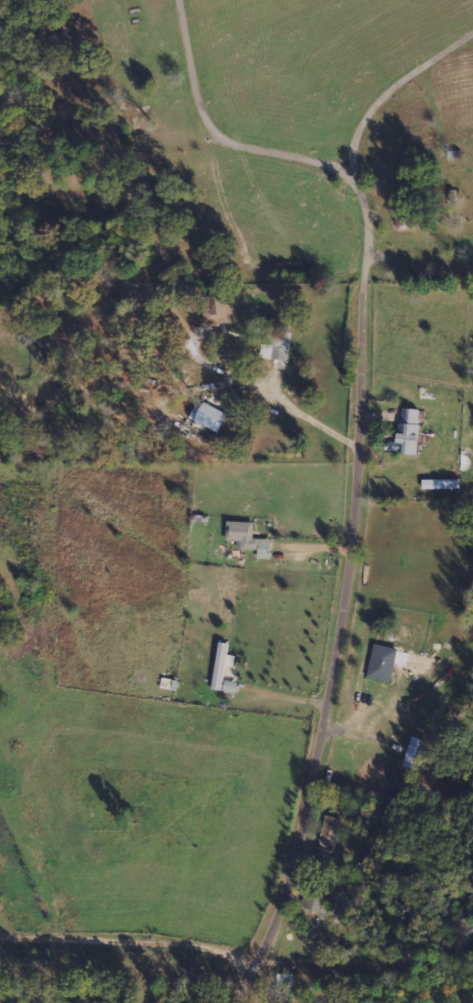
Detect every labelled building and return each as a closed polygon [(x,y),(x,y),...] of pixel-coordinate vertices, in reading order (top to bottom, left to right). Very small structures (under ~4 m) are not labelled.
[(203,325),(235,324),(234,305),(225,305),(225,289),(210,289),(211,300),(202,300),(203,325)] [(261,343),(260,358),(288,361),(291,333),(273,331),(272,345),(261,343)] [(219,434),(228,414),(204,403),(195,422),(219,434)] [(418,454),(420,410),(399,409),(398,443),(389,443),(388,453),(418,454)] [(254,523),(228,522),(228,541),(238,542),(237,550),(258,551),(257,559),(271,559),(271,540),(253,539),(254,523)] [(229,643),(218,642),(212,689),(222,690),(225,666),(234,667),(235,655),(228,654),(229,643)] [(399,650),(374,643),(365,677),(390,683),(399,650)] [(176,690),(178,680),(161,678),(160,688),(176,690)] [(403,765),(419,770),(428,741),(411,736),(403,765)] [(333,853),(342,819),(326,815),(317,849),(333,853)]
